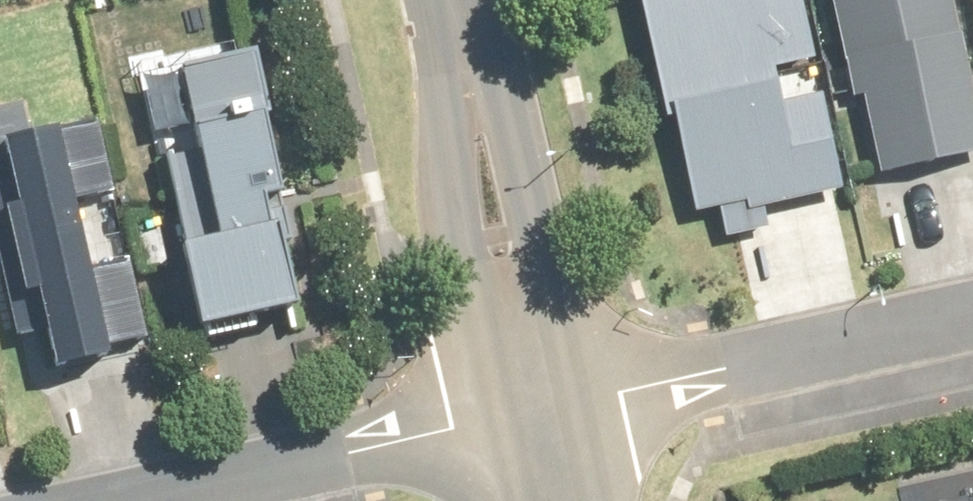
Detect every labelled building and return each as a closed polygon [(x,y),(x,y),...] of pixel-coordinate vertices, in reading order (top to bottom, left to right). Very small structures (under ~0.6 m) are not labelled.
[(798,0),(641,0),(704,246),(724,241),(719,221),(846,189),(798,0)] [(951,0),(830,0),(873,179),(972,155),(972,92),(951,0)] [(250,103),(237,45),(155,64),(195,242),(157,250),(175,331),(273,309),(248,200),(257,198),(236,106),(250,103)] [(99,127),(0,156),(0,211),(48,375),(111,356),(87,274),(96,272),(75,202),(117,190),(99,127)] [(929,489),(932,500),(972,500),(972,478),(929,489)]
